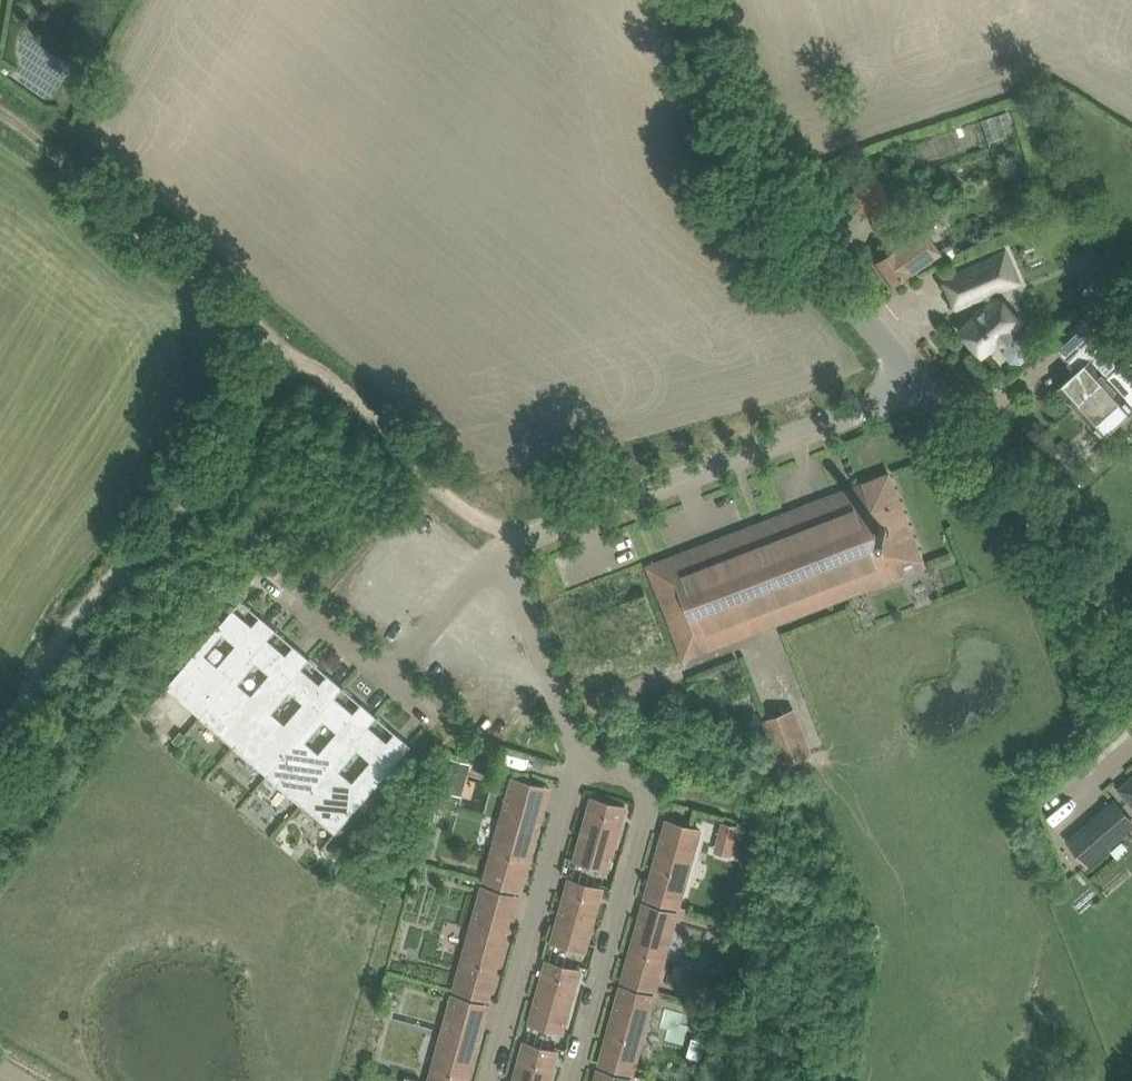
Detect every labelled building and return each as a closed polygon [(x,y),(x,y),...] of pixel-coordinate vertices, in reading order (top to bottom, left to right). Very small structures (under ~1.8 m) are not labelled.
[(853,193),(882,234),(907,217),(877,175),(853,193)] [(1023,195),(1029,217),(1041,214),(1035,193),(1023,195)] [(920,231),(875,263),(891,285),(919,264),(920,265),(936,254),(920,231)] [(945,279),(956,306),(1003,285),(992,259),(945,279)] [(1006,344),(1005,354),(1012,361),(1022,362),(1029,355),(1030,346),(1023,338),(1013,338),(1011,334),(1012,333),(1010,329),(1021,320),(1000,296),(962,330),(982,353),(998,339),(1001,342),(1003,341),(1006,344)] [(1057,388),(1075,408),(1109,378),(1091,358),(1101,348),(1092,338),(1096,335),(1082,319),(1054,344),(1077,369),(1057,388)] [(1075,408),(1101,438),(1131,410),(1131,391),(1126,397),(1109,378),(1075,408)] [(826,518),(794,531),(803,555),(863,532),(872,555),(857,561),(861,570),(857,571),(863,587),(872,583),(873,584),(904,572),(904,571),(903,571),(898,557),(917,550),(918,551),(919,551),(889,473),(853,487),(853,488),(852,488),(853,492),(845,495),(844,493),(819,502),(826,518)] [(787,515),(752,528),(762,553),(752,557),(757,572),(803,555),(794,531),(793,531),(787,515)] [(762,553),(752,528),(651,567),(686,655),(762,626),(756,610),(744,578),(757,572),(752,557),(762,553)] [(803,555),(757,572),(744,578),(756,610),(857,571),(861,570),(857,561),(872,555),(863,532),(803,555)] [(643,588),(629,594),(574,615),(597,673),(666,646),(643,588)] [(166,687),(200,716),(268,638),(268,639),(276,629),(261,616),(253,625),(235,610),(243,600),(241,599),(166,687)] [(200,716),(234,745),(301,667),(302,668),(310,658),(294,645),(286,654),(268,639),(268,638),(200,716)] [(234,745),(268,774),(335,696),(336,697),(344,687),(328,674),(320,683),(302,668),(301,667),(234,745)] [(268,774),(302,803),(369,725),(369,726),(378,716),(362,703),(354,712),(336,697),(335,696),(268,774)] [(794,708),(768,718),(764,719),(781,764),(811,753),(794,708)] [(369,725),(302,803),(336,833),(411,745),(396,732),(388,741),(369,726),(369,725)] [(180,732),(173,741),(177,744),(184,735),(180,732)] [(450,760),(446,775),(465,780),(469,766),(450,760)] [(485,879),(521,889),(542,812),(519,805),(526,780),(514,776),(503,815),(512,818),(503,849),(494,847),(485,879)] [(1118,789),(1131,805),(1131,776),(1118,789)] [(593,797),(589,812),(575,859),(608,868),(625,806),(593,797)] [(1092,819),(1079,831),(1067,840),(1088,864),(1112,843),(1092,819)] [(723,822),(719,837),(737,841),(741,827),(723,822)] [(685,841),(664,835),(646,896),(679,905),(700,829),(689,826),(685,841)] [(553,940),(585,949),(602,887),(591,884),(587,899),(566,893),(553,940)] [(455,987),(491,997),(512,920),(489,914),(496,888),(484,885),(472,927),(481,930),(473,958),(464,956),(455,987)] [(645,902),(640,917),(623,979),(656,988),(677,912),(645,902)] [(530,1022),(562,1031),(580,969),(547,960),(530,1022)] [(621,985),(617,1000),(600,1062),(632,1071),(654,994),(621,985)] [(482,1029),(459,1023),(466,997),(453,994),(442,1036),(450,1038),(442,1067),(434,1064),(429,1080),(467,1080),(482,1029)] [(700,1002),(694,1024),(707,1027),(712,1006),(700,1002)] [(557,1050),(525,1041),(513,1080),(548,1080),(557,1050)] [(631,1077),(619,1074),(598,1068),(595,1080),(630,1080),(631,1077)]
